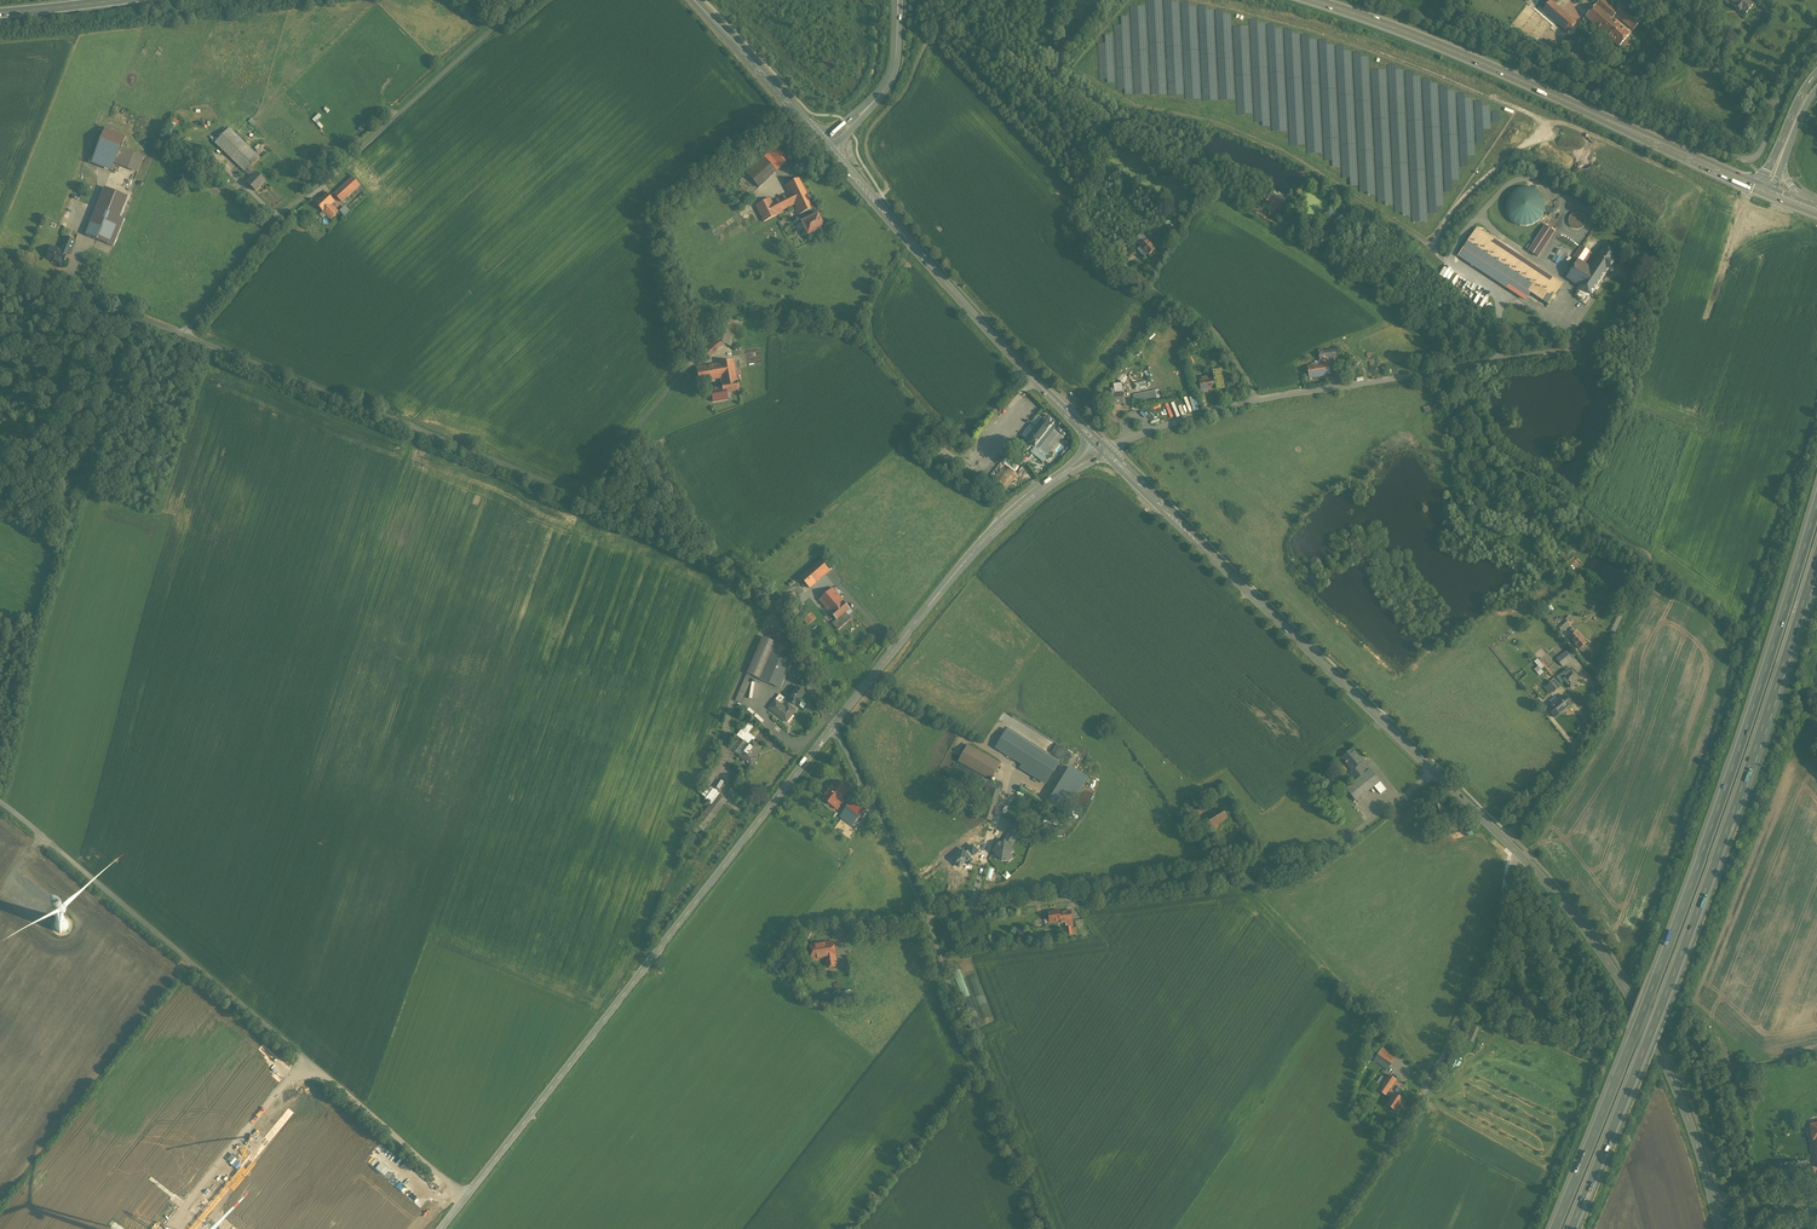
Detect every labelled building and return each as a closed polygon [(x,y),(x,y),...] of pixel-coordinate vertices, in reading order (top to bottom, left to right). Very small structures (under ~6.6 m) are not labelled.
[(1633,30),(1640,22),(1615,0),(1601,0),(1585,17),(1602,31),(1613,19),(1616,22),(1619,18),(1626,24),(1633,30)] [(1747,0),(1724,0),(1724,2),(1727,4),(1729,4),(1730,3),(1745,16),(1753,5),(1747,0)] [(1576,23),(1551,1),(1542,11),(1568,33),(1576,23)] [(1619,46),(1633,30),(1626,24),(1623,28),(1616,22),(1613,19),(1602,31),(1619,46)] [(1069,28),(1063,25),(1059,34),(1064,37),(1069,28)] [(1078,41),(1072,37),(1060,51),(1065,56),(1078,41)] [(1583,55),(1585,53),(1587,50),(1587,46),(1586,43),(1584,40),(1581,38),(1577,38),(1575,38),(1572,39),(1570,42),(1568,45),(1568,48),(1569,51),(1570,54),(1573,56),(1577,57),(1580,57),(1583,55)] [(260,158),(229,128),(215,143),(246,173),(251,168),(260,158)] [(106,129),(91,164),(111,172),(126,138),(106,129)] [(356,168),(350,174),(352,177),(359,185),(391,157),(393,155),(394,154),(384,143),(358,166),(356,168)] [(776,145),(764,156),(777,170),(789,159),(776,145)] [(403,148),(394,156),(393,155),(391,157),(398,164),(409,154),(403,148)] [(776,171),(761,155),(743,172),(758,188),(776,171)] [(218,171),(205,158),(200,162),(203,165),(199,169),(209,179),(218,171)] [(265,181),(251,168),(246,173),(252,178),(247,183),(255,191),(265,181)] [(359,185),(352,177),(348,182),(355,189),(359,185)] [(798,178),(784,185),(789,194),(772,203),(770,199),(755,206),(763,222),(778,215),(782,213),(781,211),(794,204),(799,215),(813,208),(798,178)] [(348,182),(334,194),(341,202),(355,189),(348,182)] [(755,185),(743,195),(747,200),(759,191),(755,185)] [(1507,199),(1506,203),(1505,207),(1506,211),(1507,215),(1509,219),(1512,222),(1516,224),(1520,226),(1524,227),(1528,227),(1532,225),(1536,223),(1540,221),(1542,217),(1544,213),(1545,209),(1545,205),(1544,201),(1542,197),(1540,193),(1536,191),(1532,189),(1528,188),(1524,187),(1520,188),(1516,190),(1512,192),(1509,195),(1507,199)] [(105,188),(85,235),(113,246),(124,219),(119,217),(128,197),(105,188)] [(334,201),(326,193),(315,203),(323,211),(327,215),(334,208),(331,204),(334,201)] [(1284,203),(1270,194),(1266,201),(1269,203),(1266,208),(1274,212),(1277,208),(1280,210),(1284,203)] [(347,215),(352,210),(347,205),(342,210),(347,215)] [(1581,211),(1578,210),(1575,211),(1572,212),(1569,214),(1568,218),(1567,221),(1568,224),(1570,227),(1573,230),(1577,230),(1579,230),(1582,229),(1584,228),(1586,225),(1587,221),(1587,217),(1585,214),(1583,212),(1581,211)] [(817,214),(801,222),(807,235),(812,233),(813,233),(819,230),(819,229),(823,227),(817,214)] [(1178,230),(1169,220),(1165,224),(1174,233),(1178,230)] [(1619,255),(1604,245),(1591,266),(1583,261),(1603,228),(1594,222),(1572,259),(1577,262),(1566,277),(1592,295),(1607,271),(1609,272),(1619,255)] [(1555,231),(1545,224),(1528,251),(1538,258),(1555,231)] [(1562,282),(1476,227),(1463,249),(1548,304),(1562,282)] [(1156,249),(1143,234),(1135,241),(1141,247),(1146,253),(1149,256),(1156,249)] [(60,250),(54,248),(52,253),(49,252),(47,258),(54,261),(54,262),(58,263),(59,263),(63,264),(64,261),(65,261),(66,260),(65,259),(68,253),(67,253),(68,251),(71,252),(75,241),(66,237),(60,250)] [(1146,253),(1141,247),(1138,249),(1143,256),(1146,253)] [(736,318),(723,315),(720,326),(717,325),(712,341),(713,341),(719,343),(724,344),(728,346),(736,318)] [(736,318),(728,346),(734,348),(743,320),(736,318)] [(713,341),(700,353),(704,357),(719,343),(713,341)] [(1318,349),(1320,360),(1328,359),(1337,358),(1335,346),(1318,349)] [(1320,365),(1322,376),(1330,375),(1328,359),(1320,360),(1320,365)] [(733,360),(718,363),(718,364),(696,368),(699,382),(721,378),(721,377),(736,374),(733,360)] [(1308,367),(1309,378),(1322,376),(1320,365),(1308,367)] [(1215,379),(1211,379),(1213,386),(1216,386),(1217,389),(1224,388),(1221,371),(1214,372),(1215,379)] [(736,374),(721,377),(721,378),(722,387),(723,393),(726,393),(738,391),(736,374)] [(1204,380),(1199,381),(1201,391),(1213,389),(1213,386),(1211,379),(1207,380),(1207,377),(1204,378),(1204,380)] [(722,387),(715,388),(715,392),(711,393),(713,402),(727,399),(726,393),(723,393),(722,387)] [(1155,390),(1134,394),(1136,406),(1158,401),(1155,390)] [(1095,391),(1086,401),(1090,408),(1101,401),(1095,391)] [(1108,394),(1109,405),(1124,403),(1123,392),(1119,393),(1108,394)] [(1043,419),(1026,440),(1027,440),(1022,446),(1028,450),(1032,445),(1035,447),(1052,426),(1054,423),(1054,420),(1049,416),(1045,417),(1043,419)] [(1052,426),(1035,447),(1038,450),(1055,429),(1052,426)] [(1008,467),(1006,469),(1003,467),(995,477),(998,480),(993,486),(1002,494),(1017,475),(1008,467)] [(835,567),(825,556),(800,578),(810,589),(835,567)] [(820,600),(831,612),(843,601),(833,590),(820,600)] [(796,592),(788,598),(792,604),(801,598),(796,592)] [(850,609),(843,601),(831,612),(837,620),(832,624),(838,630),(851,619),(846,613),(850,609)] [(1565,619),(1557,626),(1562,631),(1570,624),(1565,619)] [(1569,638),(1579,649),(1586,642),(1577,632),(1569,638)] [(735,701),(741,704),(750,683),(748,682),(751,676),(780,688),(792,661),(781,656),(785,647),(762,637),(735,701)] [(1568,649),(1566,652),(1572,659),(1575,657),(1568,649)] [(1562,667),(1572,659),(1566,652),(1556,660),(1562,667)] [(1538,659),(1534,662),(1538,666),(1541,670),(1544,667),(1538,659)] [(1541,670),(1538,666),(1534,669),(1539,676),(1543,673),(1541,670)] [(1561,678),(1570,671),(1567,668),(1556,677),(1562,684),(1565,682),(1561,678)] [(1565,682),(1570,688),(1575,684),(1573,683),(1579,678),(1572,669),(1570,671),(1561,678),(1565,682)] [(1554,692),(1560,687),(1554,679),(1548,684),(1553,691),(1554,692)] [(1553,691),(1548,684),(1544,688),(1549,694),(1553,691)] [(789,700),(798,707),(806,698),(803,696),(806,692),(798,686),(790,696),(792,697),(789,700)] [(786,722),(798,707),(789,700),(785,705),(781,702),(784,698),(780,694),(769,709),(786,722)] [(1560,714),(1571,705),(1564,696),(1557,701),(1552,705),(1560,714)] [(1560,714),(1552,705),(1548,709),(1555,718),(1560,714)] [(761,747),(753,741),(755,738),(754,738),(757,735),(751,730),(754,726),(754,725),(749,721),(745,726),(745,725),(736,736),(743,741),(744,740),(744,741),(749,744),(743,752),(740,756),(739,756),(751,766),(757,759),(754,757),(761,747)] [(754,726),(751,730),(757,735),(760,731),(754,726)] [(1059,762),(1008,730),(996,749),(1022,765),(1048,781),(1059,762)] [(743,752),(749,744),(744,741),(735,752),(740,756),(743,752)] [(1357,744),(1345,754),(1349,758),(1346,761),(1352,770),(1355,768),(1360,776),(1370,767),(1365,759),(1367,757),(1357,744)] [(1000,764),(968,746),(959,762),(991,780),(1000,764)] [(1045,785),(1048,781),(1022,765),(1019,769),(1045,785)] [(1349,785),(1358,796),(1377,783),(1383,790),(1390,784),(1374,765),(1360,776),(1349,785)] [(853,786),(840,775),(825,793),(840,806),(847,797),(845,795),(853,786)] [(711,802),(697,823),(707,830),(729,797),(707,782),(700,791),(709,797),(707,799),(711,802)] [(1000,791),(989,788),(984,807),(995,810),(1000,791)] [(867,807),(855,798),(845,811),(857,820),(867,807)] [(1444,799),(1434,804),(1440,815),(1450,810),(1444,799)] [(1231,815),(1224,804),(1207,814),(1214,825),(1231,815)] [(1008,835),(1015,839),(1021,828),(1014,824),(1008,835)] [(1015,839),(1008,835),(1005,840),(1009,842),(1012,844),(1015,839)] [(993,851),(1002,861),(1013,851),(1007,844),(1004,841),(1001,844),(1000,843),(996,847),(997,848),(993,851)] [(1063,906),(1051,907),(1052,920),(1064,919),(1064,922),(1077,920),(1076,908),(1063,910),(1063,906)] [(838,937),(812,940),(814,960),(828,959),(829,963),(840,962),(838,937)] [(780,957),(773,965),(778,969),(785,962),(780,957)] [(786,979),(789,976),(780,969),(777,973),(786,979)] [(845,982),(836,982),(837,992),(845,991),(845,997),(854,996),(853,989),(846,990),(845,982)] [(1477,1026),(1469,1023),(1464,1037),(1472,1040),(1477,1026)] [(1399,1053),(1385,1043),(1376,1056),(1390,1066),(1399,1053)] [(1398,1082),(1388,1075),(1378,1090),(1390,1098),(1386,1105),(1395,1112),(1404,1099),(1391,1090),(1398,1082)]
